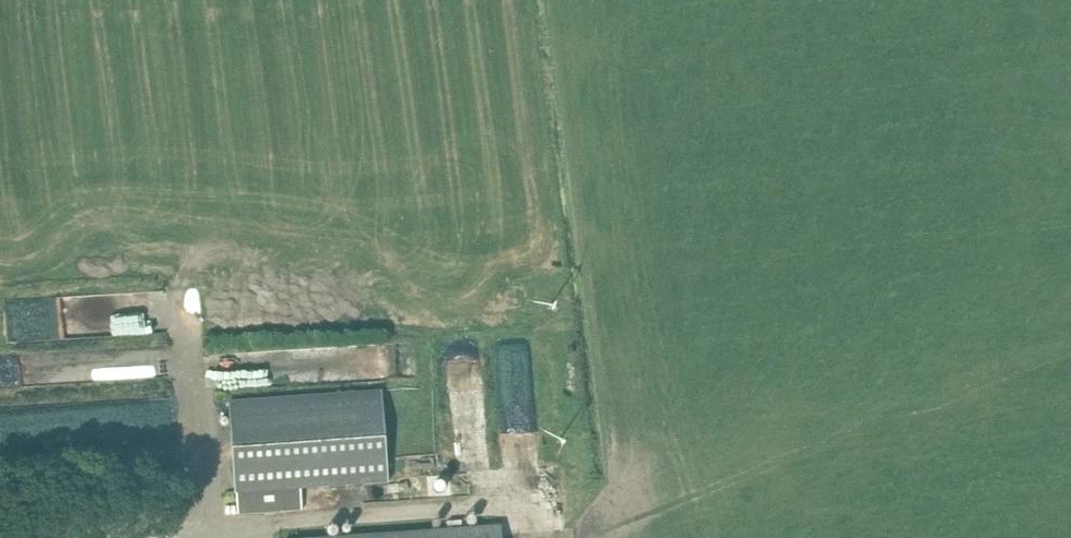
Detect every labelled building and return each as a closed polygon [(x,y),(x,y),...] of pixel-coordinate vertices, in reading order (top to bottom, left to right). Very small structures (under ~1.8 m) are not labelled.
[(234,495),(387,484),(381,390),(227,401),(234,495)] [(500,525),(325,537),(501,537),(500,525)]
